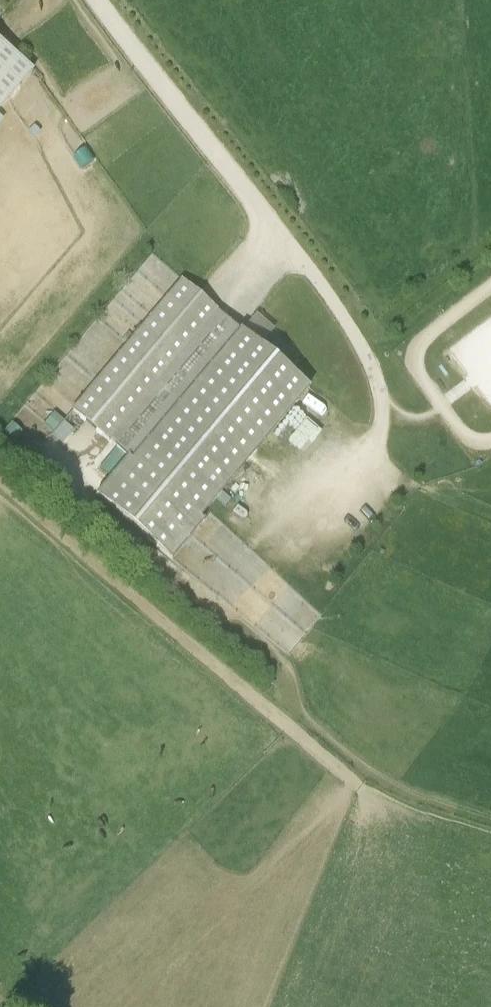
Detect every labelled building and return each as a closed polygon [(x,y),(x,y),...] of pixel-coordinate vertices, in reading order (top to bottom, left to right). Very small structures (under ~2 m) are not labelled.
[(33,69),(0,41),(0,108),(33,69)] [(309,387),(184,279),(73,407),(127,454),(96,490),(172,556),(203,519),(199,515),(309,387)] [(52,407),(43,419),(63,435),(72,423),(52,407)]
